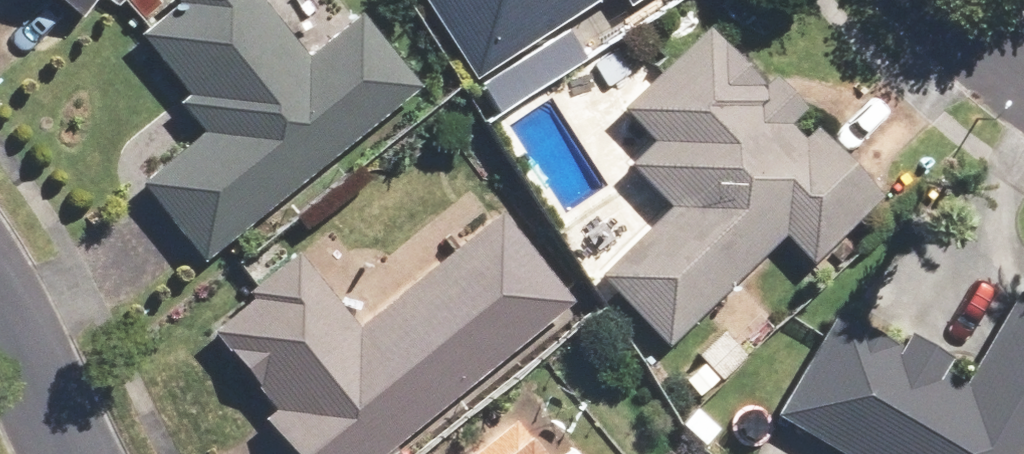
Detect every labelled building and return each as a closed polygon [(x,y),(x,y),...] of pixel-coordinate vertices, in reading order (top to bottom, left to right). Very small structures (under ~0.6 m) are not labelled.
[(88,0),(65,0),(79,11),(88,0)] [(200,260),(420,84),(357,6),(300,52),(259,0),(172,0),(132,31),(181,92),(170,100),(197,133),(137,181),(200,260)] [(476,75),(587,0),(425,0),(476,75)] [(883,194),(705,19),(618,107),(648,137),(623,163),(664,203),(593,274),(666,346),(778,234),(810,266),(883,194)] [(289,453),(380,453),(574,299),(498,205),(353,321),(294,247),(190,331),(289,453)] [(1012,287),(966,365),(905,330),(898,341),(835,305),(773,413),(844,453),(1023,453),(1023,293),(1012,287)] [(513,416),(464,453),(543,453),(513,416)]
